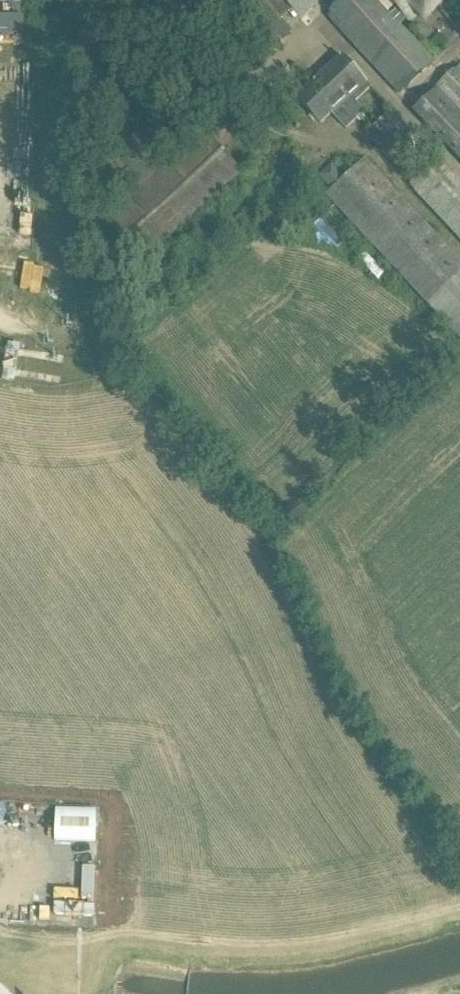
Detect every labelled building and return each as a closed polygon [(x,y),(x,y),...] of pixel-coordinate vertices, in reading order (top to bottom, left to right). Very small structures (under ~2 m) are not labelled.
[(286,0),(214,0),(268,59),(294,33),(283,21),(290,15),(296,21),(302,16),(286,0)] [(302,16),(319,0),(286,0),(302,16)] [(391,14),(377,0),(346,0),(330,14),(331,16),(328,18),(400,97),(403,94),(406,95),(435,69),(433,66),(436,64),(401,25),(405,20),(409,24),(418,16),(424,22),(447,0),(391,0),(398,8),(391,14)] [(333,55),(295,87),(310,104),(297,115),(307,127),(323,114),(337,129),(371,100),(333,55)] [(413,113),(459,162),(459,68),(413,113)] [(381,116),(360,130),(378,157),(410,136),(388,104),(377,111),(381,116)] [(435,158),(415,175),(459,227),(459,187),(435,158)] [(326,181),(353,232),(393,212),(367,160),(326,181)] [(312,218),(330,239),(340,230),(323,210),(312,218)]
